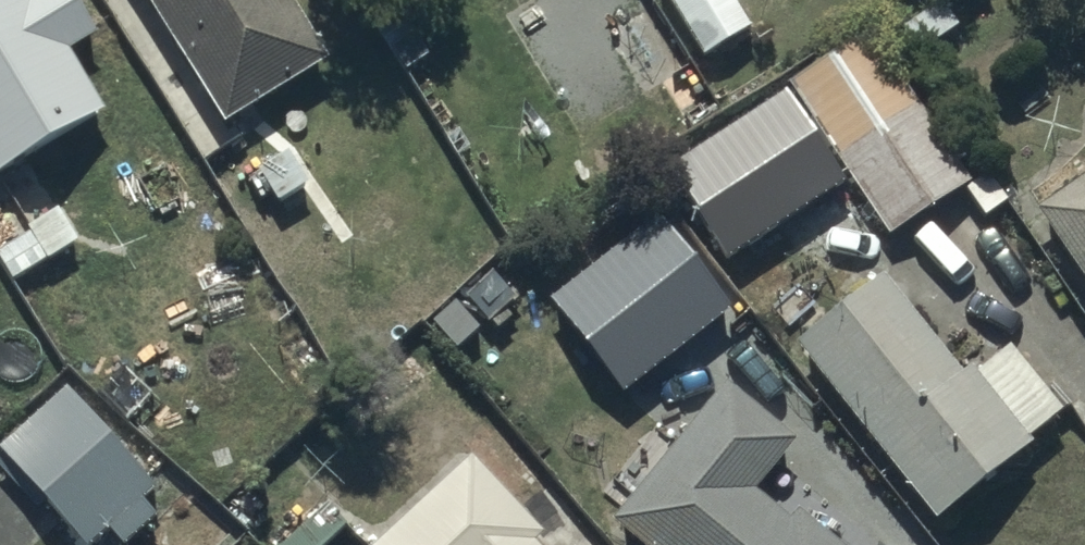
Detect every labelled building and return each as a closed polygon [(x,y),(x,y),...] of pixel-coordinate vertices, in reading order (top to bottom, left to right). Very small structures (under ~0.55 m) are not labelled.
[(105,123),(67,61),(95,43),(69,0),(35,0),(31,2),(30,0),(0,0),(0,185),(105,123)] [(230,139),(333,73),(286,0),(141,0),(230,139)] [(701,69),(752,37),(730,0),(659,0),(701,69)] [(970,193),(871,48),(793,101),(892,246),(970,193)] [(782,90),(669,165),(730,256),(843,180),(782,90)] [(1033,225),(1084,300),(1084,189),(1033,225)] [(658,210),(549,297),(624,391),(733,304),(658,210)] [(57,220),(26,241),(30,246),(0,266),(0,269),(15,291),(47,269),(49,272),(79,252),(57,220)] [(961,390),(883,291),(794,361),(935,540),(1034,463),(970,382),(961,390)] [(63,396),(0,453),(0,463),(74,544),(112,544),(114,543),(115,544),(146,544),(163,530),(146,511),(158,501),(63,396)] [(609,534),(623,544),(820,544),(797,526),(789,535),(755,507),(797,458),(724,397),(609,534)] [(470,472),(392,544),(538,544),(470,472)] [(353,538),(328,512),(293,544),(346,544),(353,538)]
